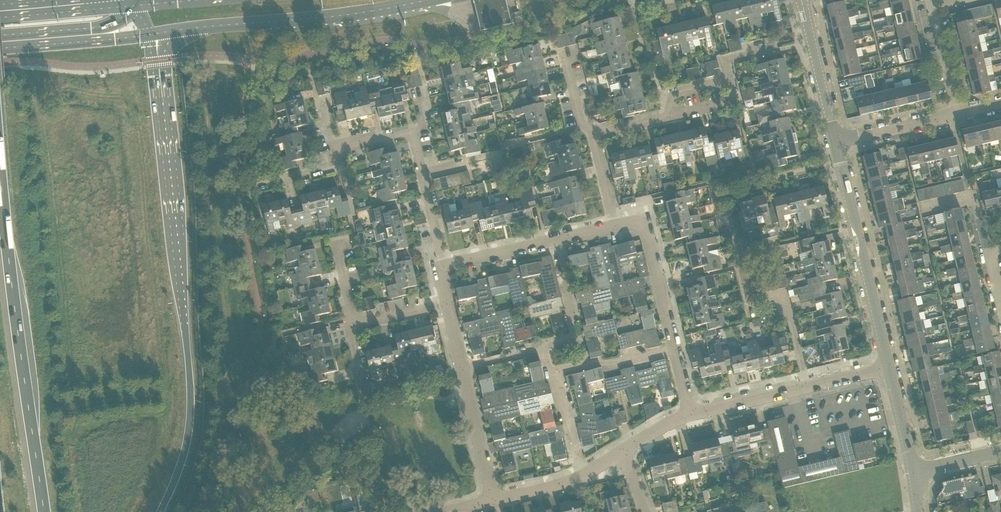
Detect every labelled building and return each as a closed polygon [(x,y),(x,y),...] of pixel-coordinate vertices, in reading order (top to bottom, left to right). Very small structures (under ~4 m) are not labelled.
[(475,1),(483,34),(513,27),(507,0),(480,0),(475,1)] [(737,0),(725,3),(731,32),(737,30),(735,21),(742,19),(737,0)] [(737,0),(742,19),(748,18),(750,27),(756,26),(750,0),(739,0),(737,0)] [(756,26),(763,24),(761,17),(767,16),(767,13),(764,0),(750,0),(756,26)] [(767,13),(773,11),(776,21),(782,20),(777,0),(764,0),(767,13)] [(893,15),(910,12),(907,0),(879,6),(880,10),(891,7),(893,15)] [(826,14),(827,19),(858,11),(857,8),(846,10),(844,2),(826,6),(828,14),(826,14)] [(731,32),(725,3),(712,6),(716,25),(723,23),(725,33),(731,32)] [(986,5),(989,17),(994,15),(992,4),(986,5)] [(980,7),(983,18),(989,17),(986,5),(980,7)] [(975,8),(977,19),(983,18),(980,7),(975,8)] [(972,21),(974,20),(977,19),(975,8),(969,9),(972,21)] [(969,9),(963,11),(966,22),(972,21),(969,9)] [(830,23),(832,30),(850,26),(848,18),(859,15),(858,11),(827,19),(828,23),(830,23)] [(958,12),(960,23),(966,22),(963,11),(958,12)] [(887,25),(875,28),(875,32),(885,30),(913,23),(910,12),(893,15),(885,17),(886,18),(887,25)] [(594,36),(603,34),(621,30),(618,17),(608,20),(607,16),(609,16),(609,15),(591,20),(592,24),(590,24),(592,30),(593,30),(594,36)] [(707,18),(694,21),(698,39),(705,38),(707,47),(713,46),(707,18)] [(956,32),(957,37),(987,30),(987,26),(976,29),(974,20),(972,21),(966,22),(960,23),(956,24),(958,32),(956,32)] [(694,21),(681,24),(688,52),(694,51),(692,41),(698,39),(694,21)] [(896,31),(898,39),(916,35),(913,23),(885,30),(886,33),(896,31)] [(681,24),(669,27),(673,45),(680,44),(682,53),(688,52),(681,24)] [(579,25),(572,28),(573,32),(574,37),(580,34),(581,31),(580,25),(579,25)] [(831,38),(832,42),(863,35),(863,32),(862,31),(852,34),(850,26),(832,30),(834,37),(831,38)] [(673,45),(669,27),(656,30),(660,44),(658,44),(655,41),(652,42),(658,66),(665,64),(663,58),(669,56),(667,47),(673,45)] [(595,43),(596,49),(624,43),(621,30),(603,34),(604,41),(595,43)] [(960,41),(962,48),(979,44),(978,36),(988,34),(987,30),(957,37),(958,42),(960,41)] [(573,32),(567,33),(570,46),(576,44),(574,37),(573,32)] [(567,33),(561,35),(564,47),(570,46),(567,33)] [(561,35),(555,36),(558,49),(564,47),(561,35)] [(836,46),(838,53),(855,49),(853,41),(864,38),(863,35),(832,42),(833,47),(836,46)] [(889,49),(890,53),(918,47),(916,35),(898,39),(900,47),(889,49)] [(776,42),(775,36),(763,39),(764,45),(776,42)] [(739,38),(733,39),(734,42),(736,51),(742,50),(739,38)] [(778,48),(776,42),(764,45),(766,51),(778,48)] [(607,53),(609,59),(627,55),(624,43),(596,49),(597,55),(607,53)] [(964,55),(961,56),(962,60),(993,53),(992,49),(987,51),(985,43),(980,44),(962,48),(964,55)] [(512,52),(508,53),(511,64),(523,62),(541,57),(538,45),(512,51),(512,52)] [(918,47),(890,53),(891,57),(897,55),(902,54),(904,63),(921,59),(918,47)] [(837,61),(838,66),(869,58),(868,54),(862,56),(857,57),(855,49),(838,53),(839,60),(837,61)] [(993,53),(962,60),(963,65),(966,64),(967,71),(985,67),(992,66),(990,58),(994,57),(993,53)] [(602,75),(607,74),(621,70),(630,68),(627,55),(609,59),(610,66),(601,68),(602,75)] [(515,71),(516,77),(544,70),(541,57),(523,62),(524,68),(515,71)] [(869,58),(838,66),(839,70),(841,69),(843,77),(861,73),(859,64),(870,62),(869,58)] [(784,59),(755,66),(757,72),(764,70),(767,77),(768,76),(787,72),(784,59)] [(704,63),(708,78),(715,76),(713,69),(719,68),(717,60),(704,63)] [(923,67),(922,61),(910,64),(911,70),(923,67)] [(441,68),(444,81),(472,74),(471,67),(461,70),(459,63),(441,68)] [(698,66),(686,68),(688,81),(700,80),(698,66)] [(967,79),(968,84),(990,78),(991,82),(995,81),(993,74),(987,75),(985,67),(967,71),(969,78),(967,79)] [(527,80),(529,87),(547,82),(544,70),(516,77),(518,83),(527,80)] [(620,84),(621,90),(640,86),(637,73),(623,76),(621,70),(607,74),(610,86),(620,84)] [(760,85),(761,91),(790,84),(787,72),(768,76),(770,83),(760,85)] [(415,88),(421,86),(418,74),(412,75),(415,88)] [(444,81),(447,93),(465,89),(464,82),(474,80),(472,74),(444,81)] [(870,74),(863,76),(863,77),(864,80),(865,81),(865,83),(867,89),(870,88),(874,87),(873,79),(872,79),(870,74)] [(409,89),(415,88),(412,75),(406,77),(409,89)] [(863,75),(847,79),(848,84),(849,87),(850,87),(853,86),(856,85),(865,83),(864,80),(863,77),(863,76),(863,75)] [(911,85),(903,87),(907,105),(919,102),(914,81),(918,81),(917,77),(909,79),(911,85)] [(893,78),(889,79),(896,107),(907,105),(903,87),(895,89),(893,78)] [(990,78),(968,84),(969,88),(971,87),(973,95),(991,91),(989,83),(991,82),(990,78)] [(888,91),(880,93),(884,110),(896,107),(889,79),(885,80),(888,91)] [(328,81),(322,82),(325,95),(331,93),(328,81)] [(918,84),(918,81),(914,81),(919,102),(931,99),(927,82),(918,84)] [(325,95),(322,82),(316,84),(319,96),(325,95)] [(392,87),(386,89),(392,115),(405,112),(402,99),(401,98),(407,96),(408,97),(408,100),(409,100),(404,82),(392,85),(392,87)] [(495,82),(489,83),(491,94),(497,92),(495,82)] [(523,95),(521,96),(524,108),(538,104),(536,98),(537,98),(550,95),(547,82),(529,87),(521,89),(523,95)] [(856,85),(853,86),(856,98),(860,116),(872,113),(867,93),(864,93),(863,90),(867,89),(865,83),(856,85)] [(620,84),(610,86),(611,92),(621,90),(620,84)] [(772,95),(774,101),(793,97),(790,84),(761,91),(763,97),(772,95)] [(361,98),(355,99),(359,118),(372,115),(370,105),(367,91),(365,86),(359,88),(361,98)] [(615,98),(613,99),(614,105),(643,98),(640,86),(621,90),(613,92),(615,98)] [(379,88),(367,91),(370,105),(376,104),(376,105),(379,118),(392,115),(386,89),(379,91),(379,88)] [(863,90),(864,93),(867,93),(872,113),(884,110),(880,93),(872,95),(870,88),(867,89),(863,90)] [(454,105),(468,101),(478,99),(477,92),(467,95),(465,89),(447,93),(450,106),(454,105)] [(359,118),(355,99),(349,101),(346,91),(333,94),(338,112),(337,108),(343,107),(347,121),(359,118)] [(759,125),(769,122),(783,119),(782,113),(796,110),(793,97),(774,101),(775,108),(766,110),(766,111),(756,114),(759,125)] [(614,105),(616,111),(623,109),(625,118),(634,116),(633,114),(646,111),(643,98),(614,105)] [(286,110),(287,116),(306,112),(303,99),(275,106),(276,112),(286,110)] [(441,114),(444,126),(463,122),(471,120),(470,114),(471,113),(468,101),(454,105),(455,110),(441,114)] [(598,102),(586,105),(587,111),(600,108),(598,102)] [(525,114),(527,121),(545,116),(542,103),(538,104),(524,108),(514,110),(515,116),(525,114)] [(587,111),(589,117),(601,114),(600,108),(587,111)] [(281,133),(272,135),(273,139),(282,137),(296,134),(295,128),(296,127),(309,124),(306,112),(287,116),(279,118),(281,125),(279,125),(281,133)] [(545,116),(527,121),(528,127),(518,129),(520,136),(548,129),(545,116)] [(761,134),(762,137),(790,131),(787,118),(783,119),(769,122),(770,129),(760,131),(761,134)] [(463,122),(444,126),(447,139),(476,132),(474,126),(473,127),(474,125),(473,121),(472,120),(471,120),(463,122)] [(986,125),(990,142),(998,141),(1000,151),(1000,137),(997,122),(986,125)] [(986,125),(974,127),(981,156),(984,155),(982,145),(982,144),(990,142),(986,125)] [(974,127),(962,130),(965,140),(966,148),(975,146),(977,157),(978,157),(981,156),(974,127)] [(704,128),(692,131),(696,149),(702,148),(705,158),(717,155),(714,141),(708,142),(704,128)] [(738,130),(725,133),(732,159),(738,157),(739,160),(745,158),(738,130)] [(692,131),(679,134),(686,162),(690,161),(692,161),(689,151),(696,149),(692,131)] [(790,131),(762,137),(763,140),(763,143),(773,141),(775,148),(793,143),(797,142),(795,133),(791,134),(790,131)] [(476,132),(447,139),(450,152),(463,148),(465,148),(466,154),(465,154),(462,155),(463,156),(480,152),(478,142),(477,139),(475,139),(473,133),(476,133),(476,132)] [(284,144),(285,150),(304,146),(301,133),(296,134),(282,137),(273,139),(274,146),(284,144)] [(713,139),(714,141),(717,155),(719,164),(726,163),(725,160),(732,159),(725,133),(713,136),(713,139)] [(679,134),(666,137),(671,155),(677,154),(680,164),(685,162),(686,162),(679,134)] [(657,154),(651,155),(655,169),(667,167),(666,164),(673,163),(671,155),(666,137),(654,140),(657,153),(657,154)] [(954,138),(942,140),(949,169),(952,168),(950,157),(959,155),(957,147),(954,138)] [(557,155),(559,161),(577,157),(574,144),(560,147),(559,141),(562,140),(544,144),(547,157),(557,155)] [(942,140),(931,143),(935,161),(943,159),(945,170),(946,170),(949,169),(942,140)] [(793,143),(775,148),(776,154),(766,156),(769,169),(787,165),(787,164),(785,165),(783,165),(782,159),(783,159),(796,156),(793,143)] [(931,143),(919,146),(926,174),(929,174),(926,163),(927,163),(935,161),(931,143)] [(304,146),(285,150),(287,156),(277,159),(280,171),(298,167),(294,167),(293,162),(307,158),(304,146)] [(649,146),(636,149),(641,168),(647,166),(649,176),(656,174),(655,169),(651,155),(649,146)] [(919,146),(907,149),(909,159),(911,166),(919,164),(922,175),(926,174),(919,146)] [(897,149),(900,161),(906,160),(904,148),(897,149)] [(380,163),(382,170),(400,165),(397,153),(383,156),(382,150),(385,149),(368,153),(371,165),(380,163)] [(636,149),(624,152),(630,180),(631,180),(635,179),(637,179),(634,169),(641,168),(636,149)] [(630,180),(624,152),(611,155),(612,162),(609,163),(613,179),(623,177),(624,182),(630,180)] [(862,158),(865,170),(886,165),(885,161),(882,162),(880,153),(862,158)] [(551,170),(553,182),(568,179),(566,173),(580,169),(577,157),(559,161),(560,168),(551,170)] [(886,165),(865,170),(868,181),(886,177),(884,169),(890,168),(888,160),(885,161),(886,165)] [(380,183),(385,182),(403,178),(400,165),(382,170),(372,172),(374,178),(378,177),(380,183)] [(951,177),(949,169),(945,170),(942,173),(944,181),(952,179),(951,177)] [(471,184),(468,171),(462,173),(465,185),(471,184)] [(459,186),(465,185),(462,173),(456,174),(459,186)] [(453,188),(459,186),(456,174),(450,175),(453,188)] [(453,188),(450,175),(444,177),(447,189),(453,188)] [(553,189),(555,195),(580,189),(577,176),(568,179),(553,182),(549,183),(550,189),(553,189)] [(441,191),(447,189),(444,177),(439,178),(441,191)] [(868,181),(871,193),(899,186),(899,183),(888,185),(886,177),(868,181)] [(381,190),(377,191),(380,204),(397,200),(397,199),(395,200),(394,200),(392,194),(393,194),(406,191),(403,178),(385,182),(380,183),(381,190)] [(433,180),(436,192),(441,191),(439,178),(433,180)] [(992,179),(999,207),(1000,207),(1000,188),(998,189),(996,178),(992,179)] [(962,179),(956,181),(959,192),(965,191),(962,179)] [(999,207),(992,179),(988,180),(991,191),(982,193),(987,210),(999,207)] [(956,181),(951,182),(953,194),(959,192),(956,181)] [(951,182),(945,183),(948,195),(953,194),(951,182)] [(945,183),(939,185),(942,196),(948,195),(945,183)] [(939,185),(934,186),(936,198),(942,196),(939,185)] [(891,200),(896,199),(895,191),(900,190),(899,186),(871,193),(874,205),(891,201),(891,200)] [(934,186),(928,187),(931,199),(936,198),(934,186)] [(823,187),(811,190),(815,208),(821,207),(824,217),(830,215),(823,187)] [(928,187),(922,189),(925,200),(931,199),(928,187)] [(329,209),(336,208),(338,217),(351,214),(347,197),(346,197),(347,200),(341,202),(338,188),(325,191),(329,209)] [(521,202),(514,204),(519,222),(532,219),(528,205),(534,204),(535,207),(536,207),(531,189),(518,192),(521,202)] [(555,195),(557,202),(553,202),(554,208),(583,202),(580,189),(555,195)] [(666,202),(669,215),(687,211),(686,205),(696,202),(692,189),(675,193),(675,194),(678,193),(680,199),(666,202)] [(925,200),(922,189),(917,190),(919,202),(925,200)] [(811,190),(798,193),(805,221),(811,220),(808,210),(815,208),(811,190)] [(325,191),(312,194),(317,212),(319,222),(323,221),(325,221),(323,211),(329,209),(325,191)] [(798,193),(785,196),(790,214),(796,213),(799,223),(805,221),(798,193)] [(296,209),(297,212),(300,227),(313,224),(310,214),(317,212),(312,194),(300,197),(303,211),(297,212),(296,209)] [(505,195),(499,197),(506,225),(519,222),(514,204),(508,205),(505,195)] [(623,205),(636,202),(634,196),(622,199),(623,205)] [(765,196),(752,199),(756,218),(763,216),(765,226),(775,223),(773,214),(769,215),(765,196)] [(776,213),(773,214),(775,223),(778,223),(779,227),(786,226),(783,216),(790,214),(785,196),(773,199),(776,213)] [(494,202),(488,204),(488,207),(489,210),(494,228),(506,225),(499,197),(493,198),(494,202)] [(891,201),(874,205),(876,216),(904,210),(902,198),(897,199),(891,201)] [(463,211),(457,212),(461,231),(474,228),(472,219),(468,204),(467,199),(461,201),(463,211)] [(752,199),(739,202),(742,212),(739,213),(743,231),(752,229),(750,219),(756,218),(752,199)] [(287,200),(274,203),(279,221),(280,226),(286,224),(288,230),(300,227),(297,212),(291,214),(290,213),(287,200)] [(480,201),(468,204),(472,219),(478,217),(478,218),(481,231),(494,228),(489,210),(488,207),(482,208),(480,201)] [(583,202),(554,208),(541,211),(545,227),(553,225),(551,216),(566,212),(567,219),(586,214),(583,202)] [(279,221),(274,203),(262,206),(269,234),(275,233),(272,223),(279,221)] [(461,231),(457,212),(450,214),(448,204),(442,205),(449,234),(461,231)] [(387,206),(369,210),(372,223),(375,222),(377,228),(383,227),(402,222),(399,210),(386,213),(384,213),(383,207),(384,207),(387,207),(387,206)] [(943,213),(934,215),(936,223),(935,224),(936,227),(964,220),(961,208),(943,213)] [(876,216),(879,228),(897,224),(895,216),(905,214),(904,210),(876,216)] [(669,215),(672,228),(690,224),(700,222),(698,215),(689,217),(687,211),(669,215)] [(947,228),(949,236),(966,232),(964,220),(936,227),(936,228),(936,231),(947,228)] [(376,242),(386,240),(405,235),(402,222),(383,227),(377,228),(373,229),(376,242)] [(885,231),(887,239),(915,232),(914,228),(904,231),(902,223),(897,224),(879,228),(882,228),(883,232),(885,231)] [(689,237),(690,243),(704,240),(702,228),(692,230),(690,224),(672,228),(675,240),(689,237)] [(886,247),(887,251),(908,246),(906,238),(916,236),(915,232),(887,239),(889,246),(886,247)] [(940,247),(941,251),(969,244),(966,232),(949,236),(951,244),(940,247)] [(378,248),(381,261),(395,257),(394,251),(408,248),(405,235),(386,240),(388,246),(378,248)] [(800,261),(803,260),(831,254),(828,241),(814,245),(812,239),(816,238),(816,237),(798,241),(801,254),(799,255),(800,261)] [(686,244),(689,257),(708,253),(706,246),(716,244),(714,238),(704,240),(690,243),(686,244)] [(607,244),(600,246),(609,285),(624,282),(623,281),(622,282),(616,258),(636,253),(633,242),(608,248),(607,244)] [(941,250),(941,251),(942,254),(953,252),(955,260),(972,255),(969,244),(941,250)] [(298,260),(299,266),(318,262),(315,249),(301,253),(300,247),(303,246),(303,245),(285,250),(288,262),(298,260)] [(594,288),(594,289),(609,285),(600,246),(592,248),(593,251),(568,257),(570,269),(590,264),(596,288),(594,288)] [(891,255),(893,262),(921,255),(920,252),(909,254),(908,246),(887,251),(888,256),(891,255)] [(708,253),(689,257),(692,269),(706,266),(707,272),(704,273),(722,269),(719,257),(709,259),(708,253)] [(814,264),(815,271),(834,266),(831,254),(803,260),(804,267),(814,264)] [(561,297),(551,255),(544,257),(544,261),(519,267),(522,278),(541,274),(548,300),(561,297)] [(892,270),(893,274),(913,270),(911,262),(922,259),(921,255),(893,262),(894,269),(892,270)] [(946,270),(947,274),(975,267),(972,255),(955,260),(957,268),(946,270)] [(393,271),(395,278),(414,273),(411,261),(397,264),(395,258),(399,257),(395,257),(381,261),(384,273),(385,273),(385,274),(387,275),(390,274),(391,272),(393,271)] [(644,258),(635,260),(640,278),(644,277),(649,276),(644,258)] [(292,279),(294,288),(312,283),(308,284),(307,278),(321,275),(318,262),(299,266),(301,273),(295,274),(295,273),(293,271),(289,272),(287,277),(290,279),(292,279)] [(793,290),(788,291),(790,297),(799,295),(810,292),(824,289),(828,288),(824,288),(823,283),(824,282),(837,279),(834,266),(815,271),(817,277),(807,280),(809,286),(797,289),(793,290)] [(513,272),(487,278),(490,290),(509,285),(514,307),(526,305),(528,304),(525,292),(522,278),(519,267),(512,268),(513,272)] [(958,275),(960,283),(978,279),(975,267),(947,274),(948,277),(958,275)] [(896,278),(898,285),(927,279),(926,275),(915,278),(913,270),(893,274),(894,279),(896,278)] [(414,273),(395,278),(397,284),(387,286),(388,292),(390,299),(408,295),(406,288),(417,286),(414,273)] [(686,288),(689,301),(708,296),(706,290),(716,288),(713,275),(695,279),(695,280),(699,279),(700,285),(686,288)] [(782,288),(787,287),(788,287),(785,275),(779,276),(782,288)] [(776,290),(782,288),(779,276),(773,277),(776,290)] [(648,311),(643,288),(642,286),(645,285),(644,277),(640,278),(624,282),(609,285),(612,299),(631,294),(636,314),(640,313),(648,311)] [(770,291),(776,290),(773,277),(767,279),(770,291)] [(482,319),(482,320),(496,316),(495,312),(490,290),(487,278),(480,280),(481,283),(455,289),(458,301),(478,296),(483,319),(482,319)] [(900,292),(897,293),(898,298),(901,297),(901,298),(911,295),(916,294),(919,293),(925,292),(923,283),(926,282),(927,282),(931,281),(930,278),(927,279),(898,285),(900,292)] [(764,292),(770,291),(767,279),(761,280),(764,292)] [(951,294),(952,297),(980,291),(978,279),(960,283),(962,291),(951,294)] [(758,294),(764,292),(761,280),(755,282),(758,294)] [(752,295),(758,294),(755,282),(749,283),(752,295)] [(307,298),(309,304),(327,300),(324,287),(310,290),(309,285),(312,284),(312,283),(294,288),(297,300),(307,298)] [(576,301),(580,300),(586,325),(597,323),(593,303),(612,299),(609,285),(594,289),(575,294),(576,301)] [(828,288),(810,292),(812,299),(813,303),(813,305),(823,302),(824,309),(843,304),(840,292),(838,292),(827,295),(826,295),(825,292),(824,289),(828,288)] [(975,292),(952,297),(953,301),(964,299),(966,306),(983,302),(981,292),(980,291),(975,292)] [(689,301),(692,314),(711,309),(717,308),(720,307),(719,301),(709,303),(708,296),(689,301)] [(907,300),(897,302),(900,314),(928,307),(927,304),(923,305),(921,296),(914,298),(907,300)] [(369,310),(375,309),(372,297),(366,298),(369,310)] [(563,304),(561,297),(548,300),(528,304),(526,305),(530,320),(530,319),(530,318),(549,314),(553,333),(565,330),(559,305),(563,304)] [(363,312),(369,310),(366,298),(360,299),(363,312)] [(309,304),(310,311),(300,313),(303,326),(321,322),(321,321),(317,322),(316,316),(330,313),(327,300),(309,304)] [(957,317),(958,321),(986,314),(983,302),(966,306),(968,315),(957,317)] [(816,317),(819,330),(833,327),(832,320),(846,317),(843,304),(824,309),(819,310),(821,316),(816,317)] [(900,314),(902,325),(920,322),(918,313),(929,311),(928,307),(900,314)] [(711,309),(692,314),(695,326),(706,324),(709,323),(711,329),(707,330),(725,326),(722,313),(719,314),(717,308),(711,309)] [(500,331),(504,349),(512,347),(511,343),(536,337),(533,326),(514,330),(509,309),(495,312),(496,316),(500,331)] [(651,310),(648,311),(640,313),(644,330),(624,335),(628,348),(647,344),(648,349),(660,346),(651,310)] [(779,313),(767,316),(769,322),(781,320),(779,313)] [(970,322),(971,330),(989,326),(986,314),(958,321),(959,325),(970,322)] [(467,331),(473,356),(480,354),(481,359),(491,357),(489,352),(485,353),(480,334),(499,329),(499,331),(500,331),(496,316),(482,320),(462,324),(464,332),(467,331)] [(597,323),(586,325),(582,326),(590,359),(602,356),(597,337),(616,332),(613,319),(597,323)] [(902,325),(905,337),(933,331),(932,327),(922,329),(920,322),(902,325)] [(824,342),(827,341),(845,337),(842,324),(833,327),(819,330),(814,331),(816,337),(823,335),(824,342)] [(432,326),(419,329),(426,358),(427,357),(431,356),(432,356),(430,346),(437,345),(432,326)] [(962,340),(963,344),(992,338),(989,326),(971,330),(973,338),(962,340)] [(331,346),(328,333),(327,333),(326,327),(298,333),(301,346),(310,344),(312,350),(331,346)] [(419,329),(407,332),(411,351),(418,349),(420,359),(426,358),(419,329)] [(933,331),(905,337),(908,349),(925,345),(926,345),(924,337),(934,334),(933,331)] [(398,349),(392,351),(391,351),(395,365),(407,362),(405,353),(411,351),(407,332),(394,335),(398,349)] [(774,346),(767,348),(772,367),(785,363),(782,352),(782,350),(788,349),(784,333),(771,336),(774,346)] [(624,335),(617,336),(620,350),(628,348),(624,335)] [(824,343),(818,344),(820,350),(819,350),(822,363),(837,359),(836,353),(838,353),(848,350),(845,337),(827,341),(824,342),(824,343)] [(992,338),(963,344),(964,348),(975,345),(977,354),(994,350),(992,338)] [(758,340),(752,341),(759,370),(772,367),(767,348),(761,349),(758,340)] [(749,352),(742,354),(747,372),(759,370),(752,341),(746,342),(749,352)] [(724,342),(720,343),(720,344),(721,349),(722,348),(725,363),(731,361),(734,375),(747,372),(742,354),(736,356),(733,346),(725,348),(724,342)] [(716,355),(710,356),(714,375),(727,372),(725,363),(722,348),(721,349),(720,344),(716,345),(714,345),(716,355)] [(925,345),(908,349),(911,360),(939,354),(942,353),(942,349),(938,350),(934,351),(932,344),(926,345),(925,345)] [(309,364),(315,363),(334,359),(331,346),(312,350),(302,352),(304,359),(307,358),(309,364)] [(391,346),(378,349),(383,368),(389,366),(391,376),(398,375),(395,365),(391,351),(392,351),(391,346)] [(714,375),(710,356),(703,358),(700,348),(689,351),(693,368),(694,368),(693,365),(698,364),(701,378),(714,375)] [(383,368),(378,349),(365,352),(372,381),(378,379),(376,370),(383,368)] [(973,371),(1000,364),(1000,359),(999,352),(982,356),(984,364),(973,367),(973,371)] [(939,354),(911,360),(913,372),(931,368),(929,360),(940,357),(939,354)] [(334,359),(315,363),(316,369),(307,372),(310,385),(328,380),(327,380),(324,381),(323,375),(337,371),(334,359)] [(511,361),(513,367),(522,365),(521,359),(511,361)] [(653,362),(654,368),(635,372),(639,387),(639,385),(657,381),(662,399),(673,396),(665,360),(653,362)] [(540,362),(528,364),(533,384),(514,388),(514,387),(513,387),(517,402),(551,393),(550,386),(546,387),(540,362)] [(987,380),(1000,377),(1000,364),(973,371),(974,374),(985,372),(987,380)] [(635,372),(634,367),(622,370),(624,375),(604,380),(607,393),(627,388),(631,406),(642,403),(639,387),(635,372)] [(931,368),(913,372),(916,372),(917,376),(920,376),(922,383),(950,377),(949,373),(949,372),(938,375),(936,367),(931,368)] [(568,388),(573,387),(578,406),(589,403),(585,384),(594,382),(604,380),(601,368),(565,376),(568,388)] [(430,373),(431,379),(444,376),(442,370),(430,373)] [(480,402),(482,410),(517,402),(513,387),(513,388),(513,389),(494,393),(490,374),(478,376),(484,402),(480,402)] [(923,390),(921,391),(922,395),(942,391),(940,383),(940,382),(951,380),(950,377),(922,383),(923,390)] [(978,382),(980,390),(978,390),(979,395),(979,394),(1000,389),(1000,377),(987,380),(978,382)] [(370,396),(376,395),(373,382),(367,384),(370,396)] [(370,396),(367,384),(360,385),(363,398),(370,396)] [(979,395),(980,398),(991,395),(991,396),(993,404),(1000,402),(1000,389),(979,394),(979,395)] [(942,391),(922,395),(923,400),(926,399),(927,407),(955,400),(955,396),(954,396),(944,398),(942,391)] [(553,401),(551,393),(517,402),(520,415),(539,410),(544,430),(555,427),(549,402),(553,401)] [(929,414),(926,414),(927,419),(947,414),(945,406),(956,403),(955,400),(927,407),(929,414)] [(487,416),(493,442),(505,439),(500,419),(520,415),(517,402),(482,410),(484,417),(487,416)] [(988,413),(989,417),(993,416),(1000,414),(1000,402),(993,404),(995,411),(988,413)] [(578,406),(582,425),(577,427),(580,438),(616,430),(616,428),(613,418),(594,422),(589,403),(578,406)] [(612,414),(613,418),(616,428),(622,426),(622,424),(628,423),(625,411),(618,412),(619,413),(613,415),(613,414),(612,414)] [(947,414),(927,419),(928,423),(931,423),(933,430),(953,425),(957,424),(956,421),(949,422),(947,414)] [(989,417),(990,420),(996,418),(996,419),(1000,433),(1000,414),(993,416),(989,417)] [(859,470),(857,462),(852,445),(849,430),(833,434),(839,458),(797,467),(793,450),(794,450),(794,449),(793,449),(786,417),(767,422),(768,428),(775,456),(782,488),(859,470)] [(980,418),(974,420),(977,432),(983,430),(980,418)] [(966,422),(968,434),(974,433),(971,421),(966,422)] [(759,424),(745,427),(750,445),(757,443),(758,447),(760,447),(763,459),(764,459),(775,456),(768,428),(760,430),(759,424)] [(935,437),(932,438),(933,442),(935,442),(936,442),(941,441),(953,438),(951,429),(958,427),(957,424),(953,425),(933,430),(935,437)] [(563,425),(555,427),(544,430),(528,434),(531,448),(532,448),(532,446),(550,442),(555,462),(567,459),(561,434),(564,433),(563,425)] [(734,441),(726,443),(730,459),(731,464),(738,462),(737,457),(744,456),(752,454),(750,445),(745,427),(732,430),(734,438),(733,439),(734,441)] [(505,439),(493,442),(495,449),(499,448),(505,473),(516,471),(512,451),(530,447),(531,448),(528,434),(505,439)] [(717,439),(703,442),(707,457),(709,464),(710,464),(715,463),(730,459),(726,443),(718,445),(717,439)] [(871,440),(852,445),(857,462),(875,458),(871,440)] [(701,466),(709,464),(703,442),(690,445),(692,454),(691,454),(692,456),(685,458),(688,474),(702,471),(701,466)] [(684,475),(688,474),(685,458),(677,460),(675,454),(662,457),(666,474),(667,479),(674,477),(675,482),(677,484),(680,484),(683,484),(685,482),(685,479),(684,475)] [(658,476),(666,474),(662,457),(648,460),(650,468),(649,468),(653,482),(660,481),(658,476)] [(943,488),(936,499),(937,505),(985,494),(983,486),(980,487),(977,475),(946,482),(942,483),(943,488)] [(991,477),(994,487),(996,496),(1000,495),(1000,475),(991,477)] [(348,483),(358,493),(353,494),(356,507),(353,508),(354,511),(361,511),(373,509),(373,510),(373,509),(348,482),(348,483)] [(307,489),(307,504),(319,501),(316,487),(307,489)] [(600,493),(601,501),(607,500),(610,511),(616,511),(628,509),(625,495),(622,496),(620,488),(613,490),(600,493)] [(664,511),(677,508),(675,501),(662,504),(664,511)] [(991,511),(1000,511),(997,501),(989,503),(991,511)] [(558,511),(582,511),(579,502),(571,504),(571,502),(559,505),(561,511),(558,511)] [(765,502),(744,507),(743,503),(728,507),(729,511),(767,511),(765,502)]
